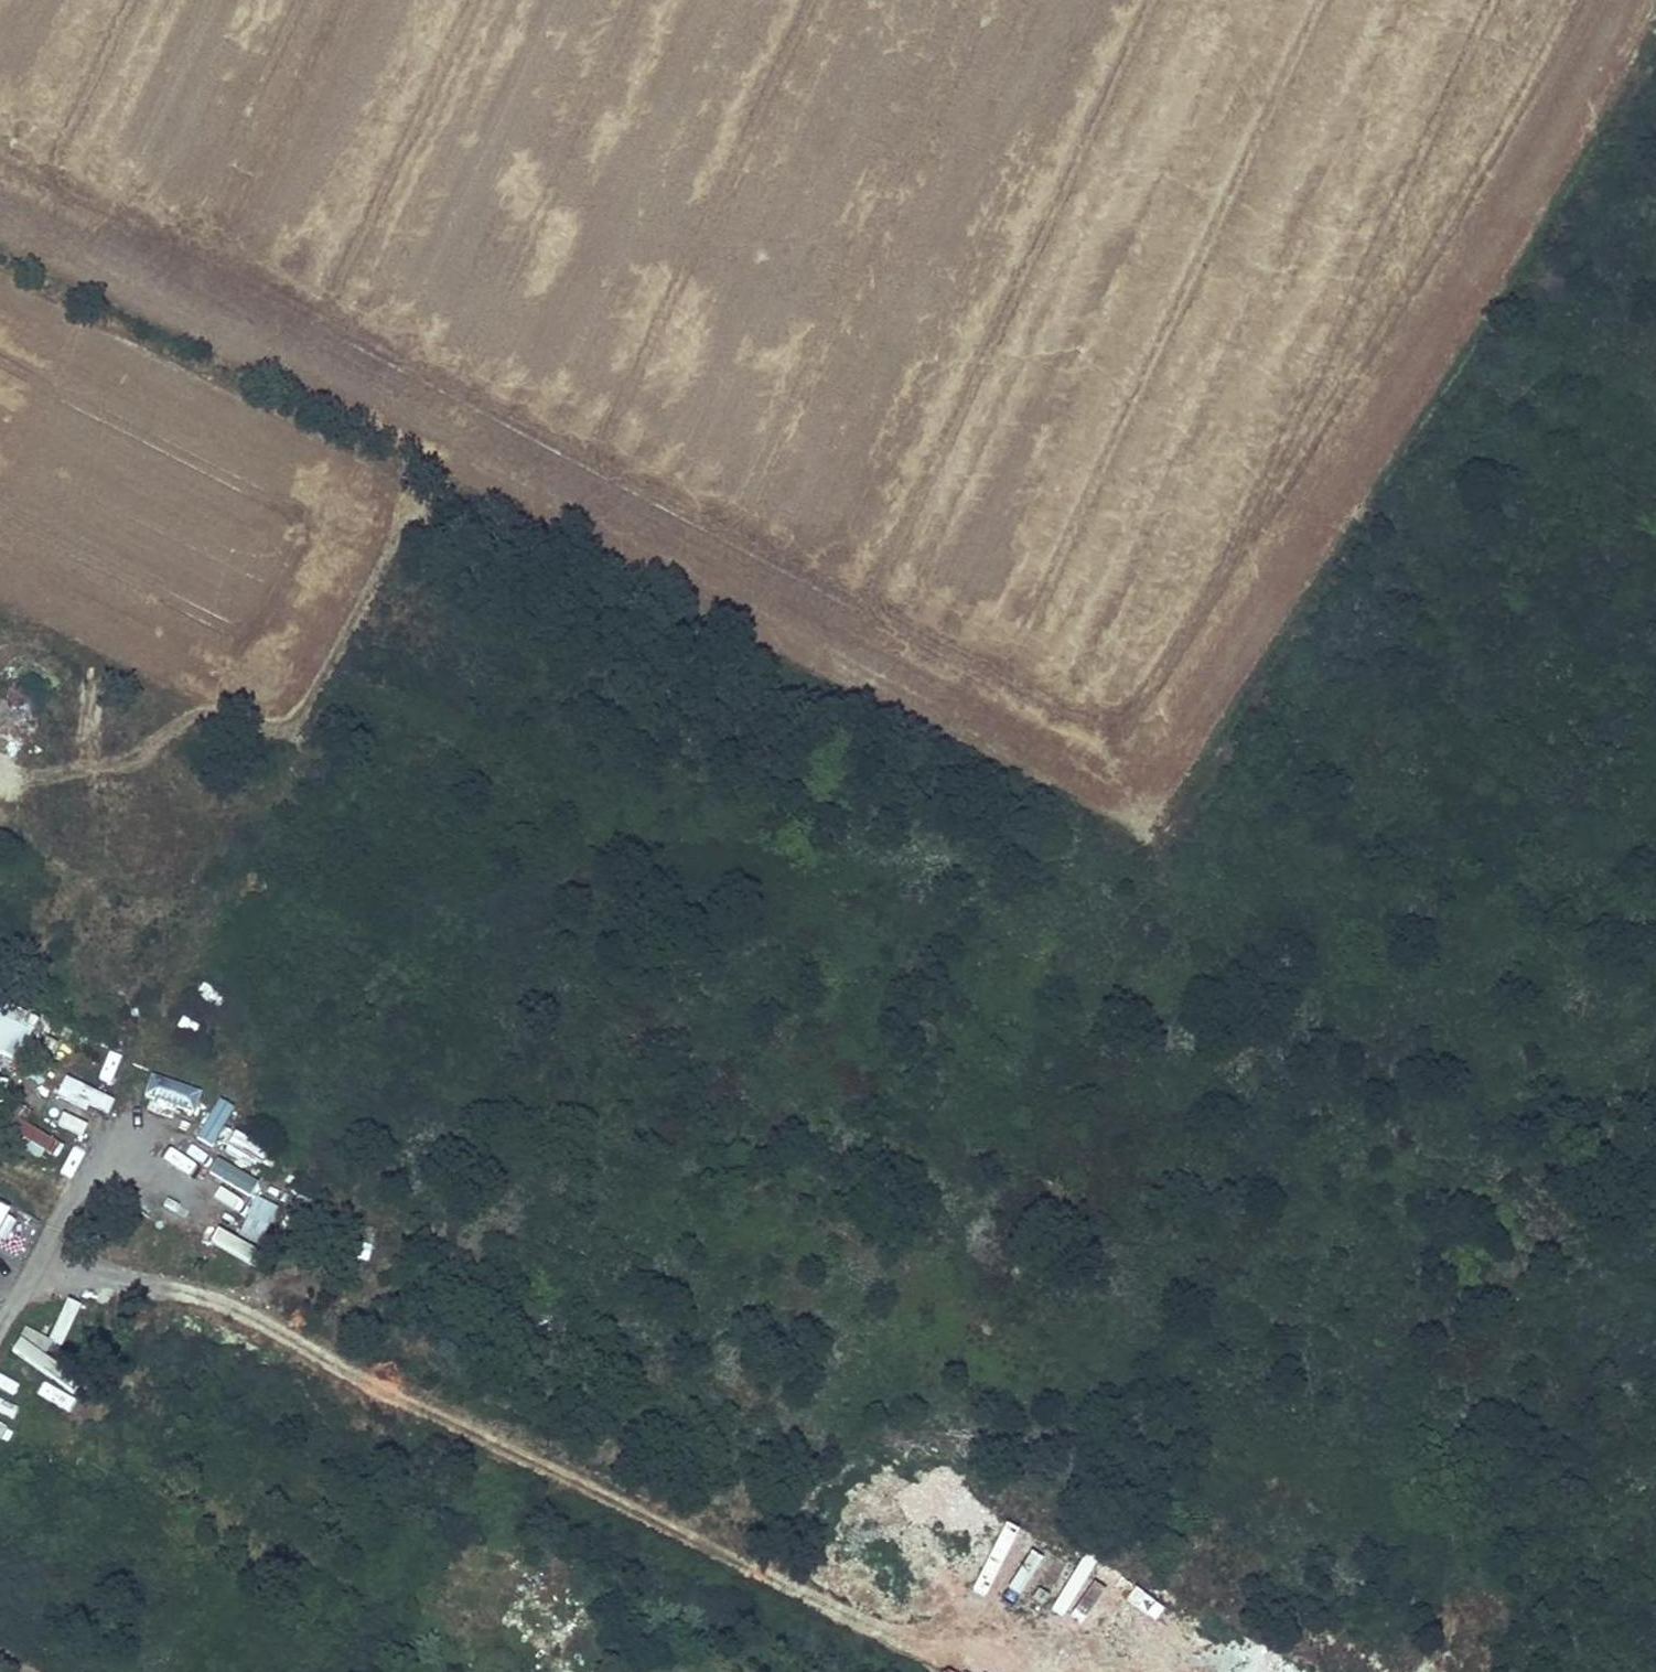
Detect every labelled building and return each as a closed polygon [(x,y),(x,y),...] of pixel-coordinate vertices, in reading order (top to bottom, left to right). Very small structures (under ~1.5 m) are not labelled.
[(8,1080),(27,1028),(0,1018),(0,1077),(8,1080)] [(150,1076),(141,1100),(194,1118),(202,1094),(150,1076)] [(218,1100),(194,1140),(209,1149),(233,1110),(218,1100)] [(12,1119),(1,1137),(52,1168),(63,1150),(12,1119)] [(206,1211),(218,1199),(172,1157),(160,1170),(206,1211)] [(215,1158),(205,1174),(248,1199),(258,1183),(215,1158)] [(235,1237),(259,1248),(278,1209),(254,1198),(235,1237)] [(46,1338),(69,1343),(73,1325),(50,1320),(46,1338)] [(30,1401),(45,1395),(27,1355),(12,1361),(30,1401)]
